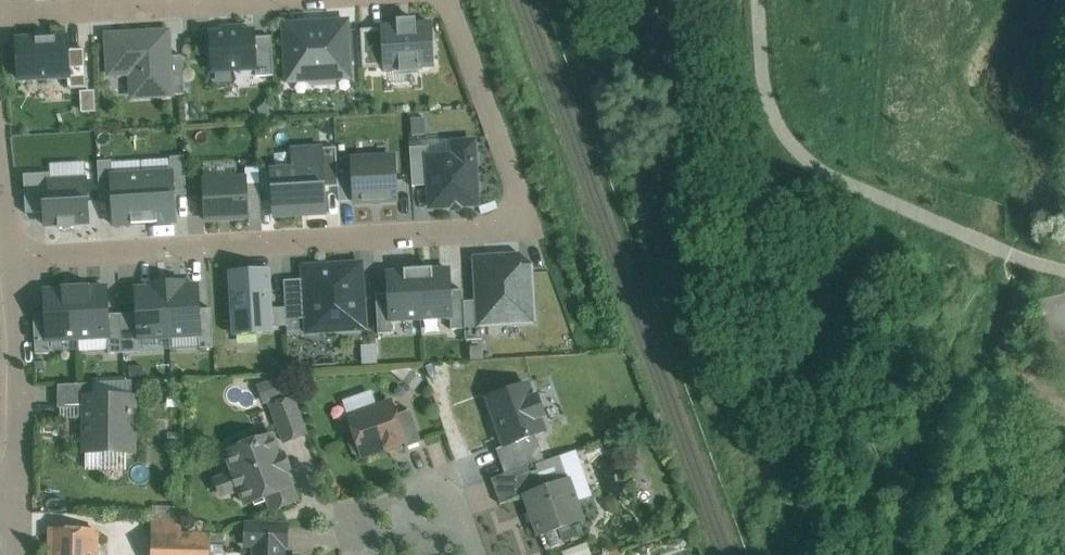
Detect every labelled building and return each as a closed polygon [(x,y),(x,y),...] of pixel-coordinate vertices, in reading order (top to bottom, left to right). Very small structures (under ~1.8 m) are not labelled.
[(290,20),(291,75),(355,72),(353,18),(290,20)] [(386,21),(388,65),(437,63),(435,18),(386,21)] [(212,25),(214,65),(261,62),(259,23),(212,25)] [(21,34),(24,73),(74,70),(72,31),(21,34)] [(168,31),(107,35),(110,74),(140,73),(142,96),(171,95),(169,56),(170,56),(168,31)] [(424,148),(426,203),(479,202),(475,131),(449,133),(449,146),(424,148)] [(294,169),(272,170),(275,216),(303,214),(303,209),(325,208),(321,148),(293,149),(294,169)] [(394,156),(352,158),(355,202),(397,200),(394,156)] [(48,173),(50,218),(95,216),(93,171),(48,173)] [(172,174),(142,175),(144,223),(174,221),(172,174)] [(142,175),(113,176),(115,223),(144,223),(142,175)] [(247,177),(203,179),(206,220),(249,218),(247,177)] [(521,256),(485,258),(477,267),(480,324),(520,322),(518,296),(531,295),(530,264),(521,256)] [(268,260),(226,262),(230,332),(271,329),(268,260)] [(358,263),(303,265),(305,313),(334,312),(335,325),(362,323),(358,263)] [(411,271),(388,272),(391,320),(421,318),(418,268),(411,269),(411,271)] [(449,269),(426,270),(425,268),(418,268),(421,318),(451,317),(449,269)] [(197,274),(131,277),(133,333),(200,330),(197,274)] [(105,288),(46,291),(49,338),(107,335),(105,288)] [(265,400),(283,389),(275,376),(257,387),(265,400)] [(93,383),(59,385),(58,408),(79,408),(87,408),(87,396),(93,396),(93,383)] [(93,396),(87,396),(87,408),(79,408),(79,416),(82,420),(87,420),(86,452),(133,452),(134,397),(93,396)] [(293,397),(271,405),(285,442),(307,434),(293,397)] [(392,402),(349,417),(356,437),(352,438),(350,442),(354,452),(358,454),(361,453),(362,456),(404,441),(405,441),(396,414),(392,402)] [(410,409),(396,414),(405,441),(404,441),(406,447),(422,442),(410,409)] [(272,434),(226,451),(234,471),(232,473),(230,477),(234,488),(238,490),(241,489),(246,504),(267,496),(273,510),(297,501),(286,470),(290,468),(285,454),(280,456),(272,434)] [(529,465),(492,479),(500,504),(526,495),(525,494),(538,490),(529,465)] [(538,490),(525,494),(526,495),(540,535),(583,520),(568,479),(538,490)] [(181,520),(153,519),(152,532),(180,533),(181,520)] [(287,525),(247,524),(247,544),(256,544),(283,545),(286,545),(287,525)] [(51,528),(51,554),(96,554),(97,530),(51,528)] [(152,532),(152,554),(210,554),(210,534),(180,533),(152,532)] [(283,545),(256,544),(255,554),(283,554),(283,545)]
